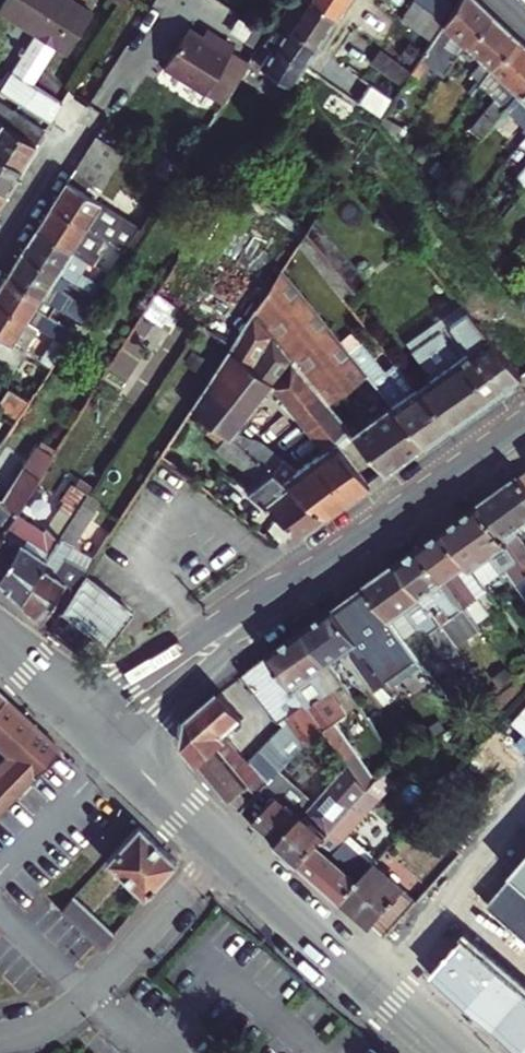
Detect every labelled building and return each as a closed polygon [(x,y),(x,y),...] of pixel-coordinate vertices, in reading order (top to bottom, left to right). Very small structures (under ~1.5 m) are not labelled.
[(45,119),(59,99),(35,84),(58,48),(68,54),(93,14),(71,0),(6,0),(0,9),(0,11),(37,35),(14,70),(13,69),(0,88),(0,90),(45,119)] [(276,21),(318,48),(338,19),(309,0),(289,0),(276,21)] [(338,19),(350,0),(309,0),(338,19)] [(443,24),(433,39),(420,59),(426,63),(445,76),(466,44),(494,15),(478,0),(459,0),(455,5),(447,18),(443,24)] [(455,5),(447,0),(420,0),(447,18),(455,5)] [(421,27),(431,33),(440,19),(430,13),(421,27)] [(494,15),(466,44),(484,61),(467,79),(478,87),(491,69),(492,68),(519,39),(494,15)] [(269,32),(262,43),(272,50),(262,64),(294,85),(306,67),(318,48),(276,21),(269,32)] [(222,104),(249,63),(232,52),(235,48),(217,36),(212,44),(201,37),(188,29),(165,66),(222,104)] [(212,44),(217,36),(206,29),(201,37),(212,44)] [(492,68),(518,92),(524,84),(524,44),(519,39),(492,68)] [(407,70),(382,53),(373,68),(398,85),(407,70)] [(420,59),(413,69),(411,73),(417,77),(426,63),(420,59)] [(391,96),(369,81),(360,95),(382,110),(391,96)] [(509,103),(524,117),(524,84),(518,92),(509,103)] [(481,138),(508,105),(500,99),(495,105),(492,102),(471,130),(481,138)] [(36,144),(45,130),(0,101),(0,121),(36,144)] [(383,115),(380,119),(398,141),(406,130),(383,115)] [(36,144),(0,121),(0,156),(20,169),(36,144)] [(95,198),(107,179),(115,166),(123,153),(97,135),(88,148),(80,161),(68,180),(52,204),(127,252),(142,228),(95,198)] [(520,144),(509,156),(524,170),(524,137),(520,144)] [(5,191),(20,169),(0,156),(0,188),(5,191)] [(169,180),(179,166),(165,157),(156,171),(169,180)] [(515,183),(523,190),(524,188),(524,171),(515,183)] [(226,190),(215,183),(205,198),(216,205),(226,190)] [(127,252),(52,204),(37,228),(85,259),(94,265),(111,277),(127,252)] [(316,216),(298,244),(344,299),(369,280),(316,216)] [(75,275),(85,259),(37,228),(22,251),(70,282),(96,299),(103,290),(93,284),(90,285),(84,281),(75,275)] [(70,282),(22,251),(7,274),(56,305),(82,321),(90,309),(64,291),(70,282)] [(75,275),(84,281),(94,265),(85,259),(75,275)] [(368,374),(340,341),(282,269),(232,344),(190,409),(212,425),(228,438),(234,430),(270,385),(276,378),(280,373),(296,391),(309,381),(328,404),(355,383),(368,374)] [(7,274),(0,285),(0,301),(40,327),(56,338),(67,345),(75,332),(50,316),(56,305),(7,274)] [(0,301),(0,336),(25,352),(30,355),(34,349),(28,346),(40,327),(0,301)] [(413,349),(440,329),(450,322),(467,310),(460,302),(406,340),(413,349)] [(460,357),(440,329),(413,349),(432,376),(417,387),(450,427),(522,377),(467,310),(450,322),(469,350),(460,357)] [(450,322),(440,329),(460,357),(469,350),(450,322)] [(450,427),(417,387),(406,395),(352,332),(340,341),(368,374),(425,445),(450,427)] [(14,370),(25,352),(0,336),(0,361),(14,370)] [(56,338),(40,362),(51,369),(67,345),(56,338)] [(270,385),(324,450),(337,440),(350,431),(328,404),(309,381),(296,391),(280,373),(276,378),(270,385)] [(425,445),(368,374),(355,383),(371,403),(380,405),(384,410),(352,433),(384,474),(425,445)] [(10,389),(0,383),(0,404),(10,389)] [(0,404),(0,405),(20,418),(30,402),(10,389),(0,404)] [(325,515),(250,455),(228,438),(212,425),(206,432),(220,443),(226,447),(223,451),(255,476),(262,482),(249,491),(301,532),(325,515)] [(250,455),(261,441),(234,430),(228,438),(250,455)] [(325,515),(370,484),(337,440),(324,450),(298,469),(261,441),(250,455),(325,515)] [(223,451),(226,447),(220,443),(217,447),(223,451)] [(23,504),(54,456),(39,445),(3,500),(0,497),(0,540),(2,538),(23,504)] [(524,565),(524,473),(482,503),(524,565)] [(244,488),(249,491),(262,482),(255,476),(244,488)] [(80,507),(90,492),(78,484),(69,488),(65,494),(65,501),(45,532),(31,522),(37,513),(23,504),(2,538),(0,540),(0,578),(21,599),(80,507)] [(482,503),(446,529),(481,580),(485,585),(508,569),(524,594),(524,565),(482,503)] [(92,516),(80,507),(21,599),(41,619),(65,580),(56,573),(92,516)] [(471,586),(481,580),(446,529),(422,546),(466,607),(475,601),(479,598),(471,586)] [(473,617),(466,607),(422,546),(397,564),(459,647),(482,630),(473,617)] [(459,647),(397,564),(366,586),(405,639),(420,629),(428,629),(449,658),(461,650),(459,647)] [(133,614),(83,576),(61,611),(93,635),(107,646),(127,621),(133,614)] [(471,586),(479,598),(489,591),(485,585),(481,580),(471,586)] [(430,673),(405,639),(366,586),(351,596),(320,619),(305,629),(330,664),(349,651),(386,703),(430,673)] [(466,607),(473,617),(482,611),(475,601),(466,607)] [(93,635),(61,611),(50,628),(80,652),(93,635)] [(317,673),(330,664),(305,629),(270,654),(322,729),(349,764),(370,790),(375,784),(378,781),(321,700),(331,693),(317,673)] [(322,729),(270,654),(244,675),(284,726),(271,739),(290,761),(306,745),(322,729)] [(317,673),(331,693),(344,684),(330,664),(317,673)] [(232,802),(241,810),(268,783),(277,774),(280,771),(290,761),(271,739),(260,750),(249,760),(252,763),(249,765),(240,773),(220,747),(228,740),(230,739),(227,735),(245,719),(222,693),(190,720),(184,746),(232,802)] [(59,749),(5,697),(0,701),(0,746),(12,757),(0,770),(0,811),(59,749)] [(240,773),(249,765),(228,740),(220,747),(240,773)] [(304,814),(268,783),(241,810),(302,864),(370,790),(349,764),(313,805),(304,814)] [(313,805),(277,774),(268,783),(304,814),(313,805)] [(375,784),(387,793),(396,782),(386,775),(378,781),(375,784)] [(344,901),(376,866),(345,839),(351,833),(387,793),(375,784),(370,790),(302,864),(344,901)] [(110,855),(105,861),(143,897),(175,861),(138,825),(110,855)] [(381,860),(351,833),(345,839),(376,866),(377,864),(381,860)] [(385,937),(418,901),(377,864),(376,866),(344,901),(385,937)] [(433,983),(514,1052),(524,1052),(524,882),(433,983)] [(71,907),(66,913),(103,948),(114,934),(73,895),(66,903),(71,907)] [(71,907),(66,903),(61,908),(66,913),(71,907)] [(332,1023),(326,1029),(329,1032),(335,1026),(332,1023)]
